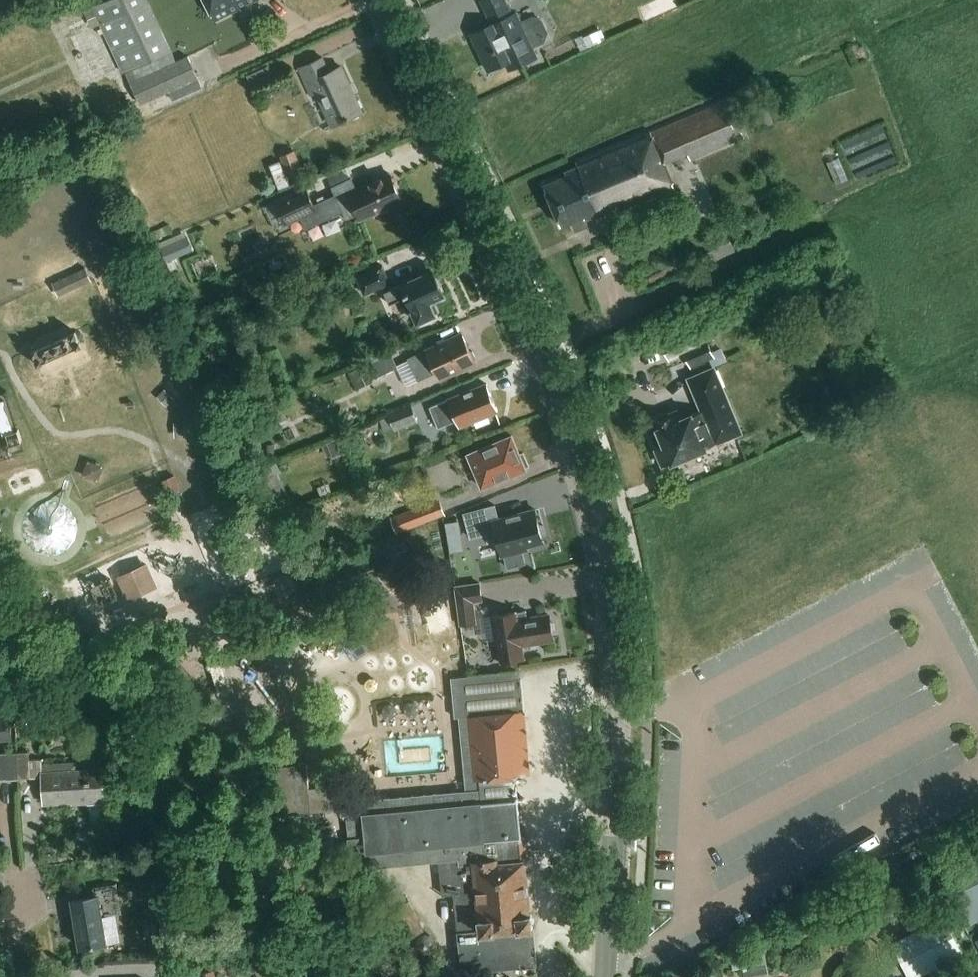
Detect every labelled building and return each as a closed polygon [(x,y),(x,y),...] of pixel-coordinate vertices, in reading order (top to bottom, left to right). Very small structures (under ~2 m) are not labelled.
[(126,71),(142,105),(201,77),(190,55),(179,60),(151,0),(105,0),(85,9),(94,27),(101,24),(124,72),(126,71)] [(214,20),(254,0),(204,0),(214,20)] [(474,32),(490,69),(506,61),(510,68),(538,56),(535,49),(547,44),(552,33),(546,20),(535,16),(523,21),(518,12),(515,13),(509,0),(484,0),(494,23),(474,32)] [(588,47),(613,38),(609,25),(584,34),(588,47)] [(333,123),(362,109),(341,63),(330,67),(323,53),(298,64),(311,91),(317,88),(333,123)] [(567,176),(556,181),(544,186),(561,227),(572,222),(575,231),(587,226),(584,220),(603,212),(604,214),(675,185),(666,164),(689,154),(691,159),(744,137),(729,99),(597,154),(597,152),(577,160),(579,166),(565,171),(567,176)] [(893,125),(848,137),(858,174),(903,162),(893,125)] [(282,155),(290,176),(304,171),(296,150),(282,155)] [(282,161),(271,165),(280,189),(291,185),(282,161)] [(350,178),(333,186),(348,218),(356,215),(356,216),(398,197),(387,172),(353,187),(350,178)] [(307,185),(276,199),(287,224),(318,210),(307,185)] [(168,224),(152,231),(156,238),(171,231),(168,224)] [(186,236),(175,241),(181,253),(192,248),(186,236)] [(90,262),(55,275),(61,289),(95,276),(90,262)] [(429,300),(444,293),(432,266),(409,276),(408,273),(397,278),(398,280),(390,284),(381,264),(355,275),(363,292),(381,284),(390,302),(406,295),(418,319),(434,311),(429,300)] [(312,290),(294,297),(299,309),(317,302),(312,290)] [(702,324),(663,341),(671,360),(686,353),(692,366),(711,358),(714,366),(729,360),(723,347),(714,351),(702,324)] [(80,329),(35,349),(42,364),(86,344),(80,329)] [(438,375),(473,359),(459,330),(407,354),(410,361),(399,366),(408,385),(419,380),(417,374),(434,366),(438,375)] [(399,366),(392,351),(359,366),(368,384),(375,381),(373,378),(399,366)] [(681,418),(677,409),(670,412),(672,417),(658,423),(667,443),(655,449),(663,466),(675,461),(677,465),(702,454),(700,451),(718,442),(743,430),(715,367),(688,379),(702,409),(681,418)] [(456,422),(497,406),(487,381),(429,404),(437,424),(454,417),(456,422)] [(176,398),(166,388),(158,396),(169,406),(176,398)] [(14,428),(26,424),(16,394),(0,399),(0,422),(11,418),(14,428)] [(396,429),(419,421),(412,401),(389,409),(396,429)] [(176,422),(176,436),(187,436),(187,422),(176,422)] [(513,435),(469,454),(484,489),(528,471),(526,466),(530,464),(525,452),(521,454),(513,435)] [(264,465),(268,474),(284,468),(280,459),(264,465)] [(170,477),(162,480),(169,495),(177,492),(182,490),(176,474),(170,477)] [(440,497),(393,516),(399,533),(444,515),(447,514),(440,497)] [(489,542),(499,539),(503,554),(509,552),(512,562),(525,559),(522,549),(529,547),(527,543),(544,539),(543,533),(546,529),(544,524),(539,521),(536,508),(500,517),(497,504),(465,513),(471,538),(487,534),(489,542)] [(460,522),(447,524),(449,537),(462,535),(460,522)] [(148,562),(118,576),(129,600),(159,586),(148,562)] [(456,585),(461,625),(478,622),(475,601),(484,600),(481,581),(456,585)] [(490,612),(499,660),(524,656),(522,642),(554,637),(552,628),(554,626),(553,620),(550,618),(550,613),(527,617),(525,607),(490,612)] [(525,708),(521,708),(520,705),(524,705),(521,670),(468,674),(452,675),(454,697),(455,717),(472,715),(477,774),(480,774),(480,781),(481,788),(374,797),(368,797),(368,795),(351,797),(340,798),(339,785),(309,787),(306,762),(279,765),(283,812),(342,807),(343,815),(348,814),(353,868),(441,860),(444,893),(456,892),(463,973),(538,966),(533,913),(530,914),(520,799),(516,799),(515,794),(518,793),(517,779),(516,771),(530,770),(525,708)] [(13,739),(11,711),(0,712),(0,740),(13,739)] [(16,751),(0,752),(0,775),(18,774),(16,751)] [(26,751),(16,751),(18,774),(27,774),(26,751)] [(75,757),(42,759),(44,799),(73,798),(73,801),(103,799),(101,766),(76,767),(75,757)] [(200,796),(191,804),(202,816),(210,808),(200,796)] [(945,868),(967,911),(977,905),(977,852),(945,868)] [(225,869),(224,882),(236,883),(237,869),(225,869)] [(120,910),(115,883),(95,886),(96,894),(71,898),(79,945),(119,938),(115,911),(120,910)] [(425,930),(410,900),(389,910),(405,941),(425,930)] [(893,943),(909,976),(919,976),(964,955),(946,917),(893,943)] [(740,965),(752,965),(752,970),(775,969),(774,948),(739,950),(740,965)] [(202,971),(203,976),(218,976),(216,968),(202,971)]
